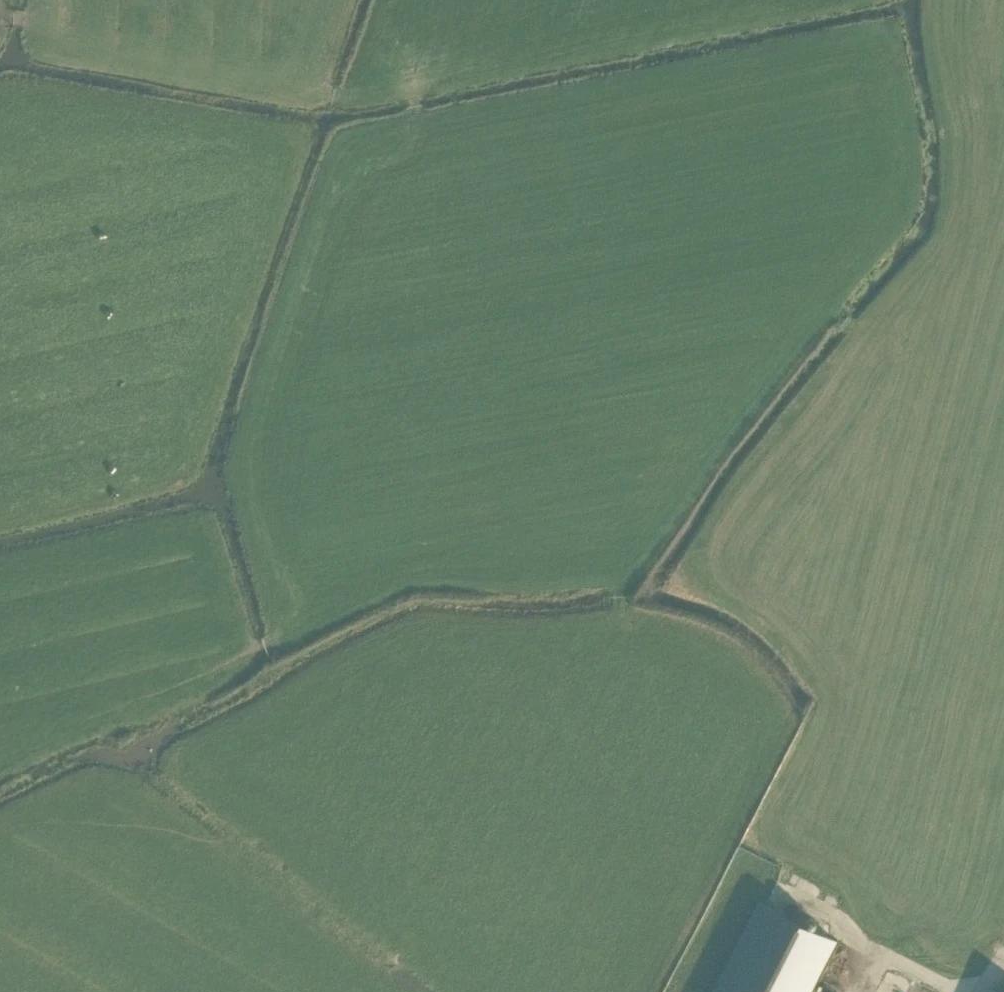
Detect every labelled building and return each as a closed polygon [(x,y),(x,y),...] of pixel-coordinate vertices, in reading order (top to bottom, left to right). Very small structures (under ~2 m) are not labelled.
[(834,940),(758,901),(711,991),(807,991),(834,940)]
